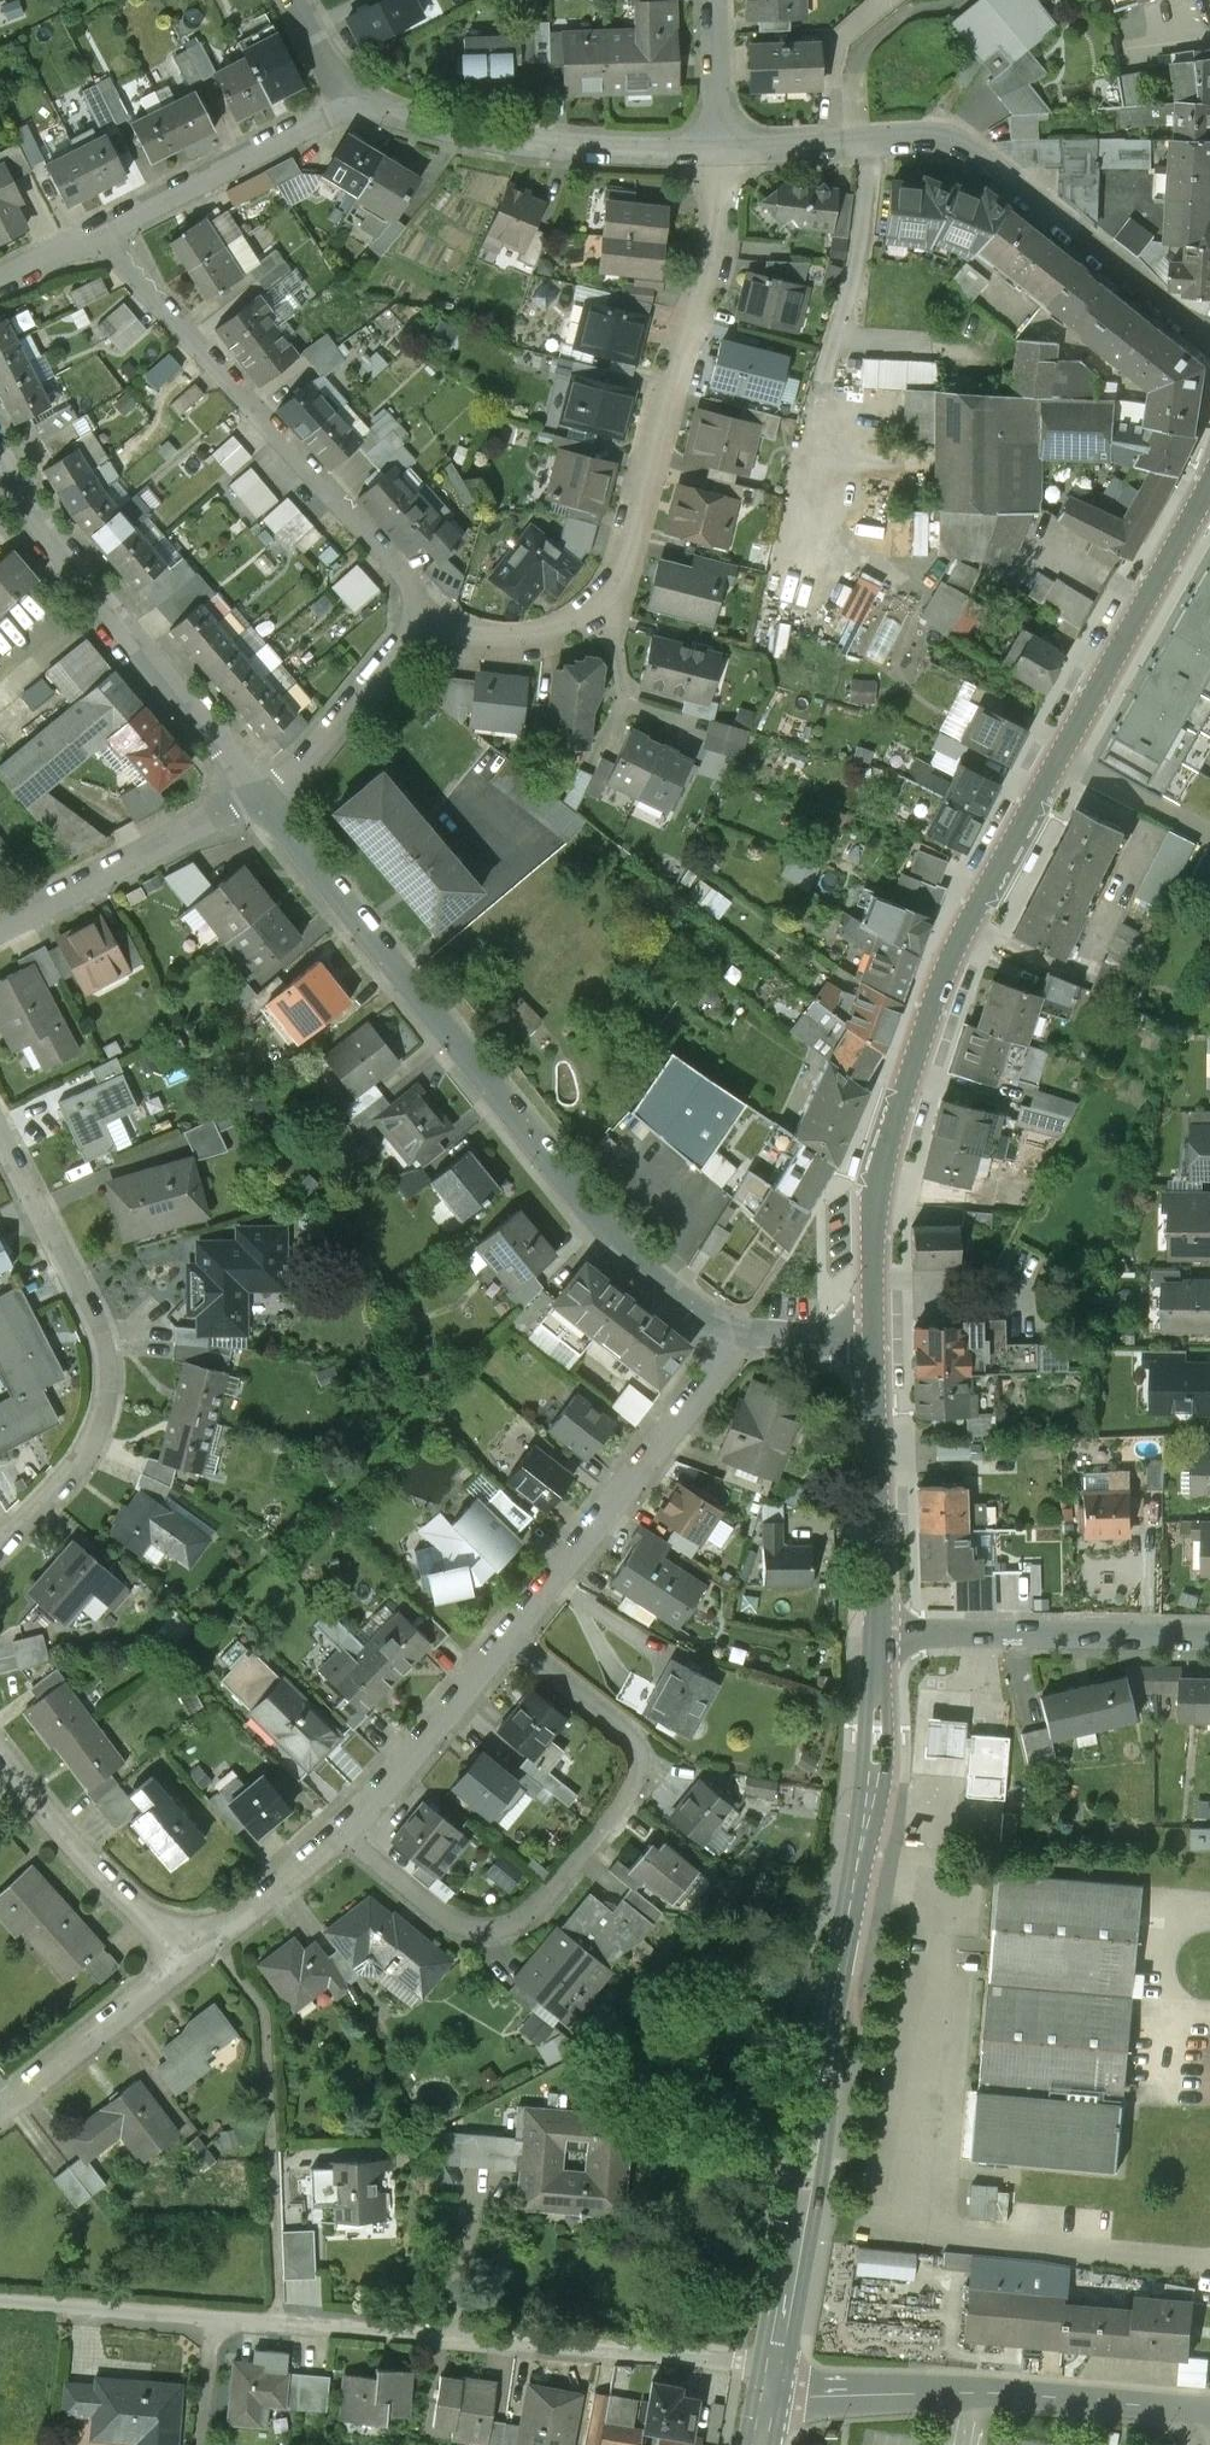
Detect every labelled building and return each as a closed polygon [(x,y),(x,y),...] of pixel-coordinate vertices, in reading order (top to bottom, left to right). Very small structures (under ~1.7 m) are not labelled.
[(362,47),(422,16),(413,0),(383,0),(347,18),(362,47)] [(801,0),(748,0),(748,18),(757,18),(788,18),(802,17),(801,0)] [(950,24),(981,63),(999,49),(1011,63),(1027,50),(1058,25),(1038,0),(979,0),(950,24)] [(1116,11),(1146,0),(1112,0),(1116,11)] [(641,32),(605,33),(606,93),(676,91),(673,2),(660,3),(640,3),(640,6),(641,32)] [(788,18),(757,18),(757,31),(788,31),(788,18)] [(486,90),(508,90),(507,56),(516,55),(516,63),(534,62),(532,23),(499,24),(499,38),(463,40),(462,56),(455,56),(455,76),(463,76),(464,91),(483,99),(486,90)] [(532,23),(534,62),(550,62),(549,33),(548,23),(532,23)] [(249,65),(268,103),(303,85),(272,24),(237,42),(249,65)] [(549,33),(550,62),(550,66),(564,65),(563,44),(566,44),(565,32),(549,33)] [(564,95),(606,93),(605,33),(580,34),(580,43),(566,44),(563,44),(564,65),(564,95)] [(188,51),(190,55),(200,75),(213,69),(200,44),(188,51)] [(816,45),(783,46),(784,90),(817,89),(816,45)] [(751,91),(784,90),(783,46),(750,47),(751,91)] [(999,49),(981,63),(993,78),(1011,63),(999,49)] [(1196,54),(1197,59),(1209,57),(1209,49),(1196,50),(1196,54)] [(1011,63),(993,78),(986,83),(998,98),(1028,84),(1047,74),(1027,50),(1011,63)] [(966,87),(981,63),(970,52),(953,79),(966,87)] [(1176,70),(1197,59),(1196,54),(1174,56),(1176,70)] [(177,62),(189,86),(202,79),(200,75),(190,55),(177,62)] [(1180,102),(1209,103),(1209,57),(1197,59),(1176,70),(1180,102)] [(268,103),(249,65),(233,73),(230,67),(215,75),(223,92),(222,93),(236,120),(268,103)] [(1099,109),(1125,107),(1149,105),(1142,72),(1093,82),(1099,109)] [(998,98),(1010,114),(1037,113),(1050,112),(1028,84),(998,98)] [(154,93),(182,146),(214,130),(195,91),(176,101),(168,86),(154,93)] [(101,95),(116,123),(129,117),(114,88),(101,95)] [(182,146),(154,93),(140,100),(148,115),(131,124),(150,162),(182,146)] [(87,102),(102,130),(116,123),(101,95),(87,102)] [(1177,140),(1209,139),(1209,103),(1180,102),(1149,105),(1125,107),(1126,126),(1167,124),(1167,117),(1177,116),(1177,140)] [(1008,117),(1009,140),(1014,139),(1037,139),(1037,113),(1010,114),(1008,117)] [(15,137),(17,143),(30,167),(45,160),(30,130),(15,137)] [(76,151),(96,189),(126,174),(107,136),(99,140),(94,130),(71,141),(76,151)] [(355,198),(357,199),(382,156),(345,135),(322,174),(356,195),(355,198)] [(1060,167),(1062,139),(1037,139),(1014,139),(1009,140),(992,142),(1023,167),(1060,167)] [(1098,167),(1173,168),(1174,139),(1062,139),(1060,167),(1059,196),(1096,225),(1098,167)] [(1171,199),(1209,201),(1209,139),(1177,140),(1174,139),(1173,168),(1172,173),(1156,172),(1155,198),(1171,199)] [(12,182),(32,171),(30,167),(17,143),(0,152),(0,166),(1,169),(5,168),(12,182)] [(96,189),(76,151),(46,166),(66,204),(96,189)] [(419,177),(382,156),(357,199),(371,207),(359,225),(373,238),(391,219),(394,221),(395,220),(419,177)] [(290,158),(226,191),(233,206),(298,173),(290,158)] [(0,170),(0,242),(23,230),(6,197),(17,191),(12,182),(5,168),(1,169),(0,170)] [(975,251),(1007,209),(993,198),(990,199),(988,197),(985,195),(982,196),(980,197),(951,185),(950,190),(934,184),(931,185),(929,183),(925,183),(922,185),(921,186),(891,183),(885,240),(908,243),(913,231),(951,248),(959,238),(975,251)] [(794,188),(784,187),(763,203),(780,225),(791,216),(799,227),(829,230),(831,230),(836,194),(836,192),(826,191),(823,186),(817,190),(804,189),(800,184),(794,188)] [(527,195),(507,186),(481,247),(498,255),(504,242),(520,248),(523,250),(533,228),(542,206),(526,199),(527,195)] [(605,203),(607,204),(634,206),(636,192),(606,188),(605,203)] [(852,195),(836,194),(831,230),(829,230),(828,237),(847,239),(852,195)] [(1189,245),(1209,247),(1209,201),(1171,199),(1169,244),(1189,245)] [(604,236),(662,242),(665,210),(634,206),(607,204),(604,236)] [(1042,305),(1076,263),(1007,209),(975,251),(1042,305)] [(169,242),(187,270),(224,246),(205,217),(180,233),(181,234),(169,242)] [(1155,237),(1131,218),(1115,239),(1140,258),(1155,237)] [(391,219),(373,238),(366,244),(382,256),(406,226),(395,220),(394,221),(391,219)] [(547,234),(533,228),(523,250),(520,248),(516,260),(535,268),(547,234)] [(662,242),(604,236),(600,269),(635,273),(658,275),(662,242)] [(1140,258),(1152,271),(1166,251),(1167,244),(1152,241),(1140,258)] [(1189,245),(1188,265),(1173,264),(1171,290),(1186,290),(1186,297),(1209,300),(1209,247),(1189,245)] [(243,277),(224,246),(187,270),(206,299),(218,291),(219,292),(243,277)] [(274,250),(248,270),(257,281),(282,261),(274,250)] [(282,261),(257,281),(266,292),(291,272),(282,261)] [(763,278),(802,288),(808,263),(767,261),(763,278)] [(965,263),(947,286),(969,304),(987,281),(965,263)] [(1076,263),(1042,305),(1152,391),(1146,426),(1195,435),(1206,365),(1076,263)] [(624,283),(622,296),(651,304),(652,289),(662,290),(663,276),(658,275),(635,273),(634,285),(624,283)] [(100,276),(70,291),(79,309),(109,294),(100,276)] [(763,278),(754,276),(749,277),(747,287),(751,290),(750,298),(745,297),(742,298),(738,314),(739,317),(786,329),(789,328),(793,311),(802,305),(806,293),(802,288),(763,278)] [(647,318),(651,304),(622,296),(608,293),(604,307),(647,318)] [(229,344),(238,357),(275,328),(264,314),(270,309),(260,296),(254,301),(252,299),(214,329),(227,345),(229,344)] [(604,307),(585,302),(573,347),(635,363),(647,318),(604,307)] [(98,324),(121,351),(146,329),(123,303),(98,324)] [(16,340),(5,319),(0,321),(0,349),(16,340)] [(461,330),(440,319),(425,347),(446,358),(461,330)] [(297,357),(275,328),(238,357),(260,386),(297,357)] [(326,334),(302,352),(311,365),(335,347),(326,334)] [(16,340),(0,349),(0,376),(27,362),(16,340)] [(1123,452),(1134,424),(1113,421),(1117,400),(1099,399),(1101,380),(1081,361),(1055,361),(1057,344),(1017,340),(1010,396),(939,392),(934,391),(933,443),(936,510),(993,514),(1039,514),(1039,457),(1109,460),(1135,466),(1138,458),(1123,452)] [(777,400),(787,359),(721,344),(711,385),(777,400)] [(335,347),(311,365),(321,378),(345,361),(335,347)] [(143,376),(156,391),(182,367),(169,353),(143,376)] [(554,374),(574,379),(575,377),(598,382),(601,367),(559,357),(554,374)] [(935,362),(862,359),(862,388),(904,390),(904,442),(933,443),(934,391),(939,392),(935,362)] [(27,362),(0,376),(0,395),(3,401),(38,383),(27,362)] [(597,431),(620,437),(632,391),(598,382),(575,377),(574,379),(565,415),(570,424),(597,431)] [(50,406),(38,383),(3,401),(14,424),(50,406)] [(204,394),(194,383),(169,405),(178,416),(204,394)] [(277,409),(304,439),(334,412),(308,383),(277,409)] [(41,440),(71,423),(76,420),(68,405),(33,426),(41,440)] [(741,407),(738,421),(756,426),(754,435),(774,440),(780,417),(741,407)] [(738,421),(698,411),(686,458),(709,463),(737,470),(741,452),(749,454),(754,435),(756,426),(738,421)] [(360,441),(334,412),(304,439),(331,469),(356,445),(361,441),(360,441)] [(41,440),(55,463),(77,450),(73,443),(81,438),(71,423),(41,440)] [(597,431),(570,424),(566,438),(594,445),(597,431)] [(1138,458),(1135,466),(1151,470),(1179,476),(1199,436),(1195,435),(1146,426),(1134,424),(1123,452),(1138,458)] [(356,445),(364,454),(383,437),(374,428),(360,441),(361,441),(356,445)] [(364,454),(375,466),(389,454),(402,441),(392,430),(383,437),(364,454)] [(44,471),(57,492),(90,470),(104,461),(87,434),(81,438),(73,443),(77,450),(55,463),(44,471)] [(233,435),(211,454),(230,476),(252,457),(233,435)] [(595,445),(594,445),(566,438),(554,435),(549,452),(560,455),(561,452),(591,460),(595,445)] [(549,499),(601,512),(613,466),(591,460),(561,452),(560,455),(549,499)] [(358,498),(381,524),(412,496),(397,479),(405,472),(389,454),(375,466),(378,469),(365,481),(370,487),(358,498)] [(733,485),(737,470),(709,463),(705,478),(712,480),(733,485)] [(278,500),(252,469),(230,487),(256,518),(278,500)] [(103,490),(90,470),(57,492),(71,515),(103,490)] [(1179,476),(1151,470),(1144,488),(1124,521),(1068,496),(1057,518),(1095,539),(1125,556),(1131,560),(1171,491),(1179,476)] [(733,485),(712,480),(709,494),(734,501),(734,503),(750,507),(754,490),(733,485)] [(667,534),(722,548),(734,503),(734,501),(709,494),(679,487),(667,534)] [(119,509),(103,490),(71,515),(88,535),(119,509)] [(432,518),(412,496),(381,524),(409,555),(422,543),(436,558),(438,561),(461,541),(443,522),(442,523),(435,515),(432,518)] [(263,521),(288,548),(293,544),(312,526),(288,499),(263,521)] [(601,512),(549,499),(545,512),(567,517),(598,525),(601,512)] [(134,527),(119,509),(88,535),(104,553),(134,527)] [(993,514),(936,510),(936,545),(977,561),(993,514)] [(1029,523),(1032,515),(993,514),(976,567),(1002,582),(1023,521),(1029,523)] [(589,556),(598,525),(567,517),(560,544),(556,549),(577,566),(586,555),(589,556)] [(322,537),(312,526),(293,544),(302,554),(322,537)] [(150,545),(134,527),(104,553),(120,571),(150,545)] [(492,579),(525,606),(543,584),(556,595),(579,567),(577,566),(556,549),(542,538),(535,547),(524,539),(492,579)] [(1116,571),(1125,556),(1095,539),(1087,554),(1116,571)] [(166,564),(150,545),(120,571),(136,590),(140,587),(153,576),(166,564)] [(37,579),(13,549),(0,560),(0,611),(37,579)] [(690,569),(658,561),(647,608),(702,622),(711,582),(729,587),(735,565),(694,555),(690,569)] [(153,576),(140,587),(156,607),(195,574),(181,557),(156,580),(153,576)] [(452,577),(438,561),(436,558),(423,570),(438,587),(457,598),(462,581),(452,577)] [(1098,759),(1164,796),(1209,716),(1209,561),(1098,759)] [(967,594),(976,567),(957,562),(921,624),(943,634),(967,594)] [(330,585),(343,600),(368,577),(355,563),(330,585)] [(195,574),(156,607),(173,626),(200,603),(202,606),(214,595),(195,574)] [(1026,596),(1082,629),(1097,602),(1056,578),(1053,583),(1039,575),(1026,596)] [(379,590),(368,577),(343,600),(354,612),(379,590)] [(170,629),(186,648),(216,622),(202,606),(200,603),(173,626),(170,629)] [(980,605),(958,643),(985,659),(1007,621),(980,605)] [(904,624),(887,614),(866,655),(882,664),(904,624)] [(847,653),(861,621),(847,615),(833,647),(847,653)] [(232,640),(216,622),(186,648),(202,666),(232,640)] [(1008,672),(1044,693),(1066,656),(1029,634),(1008,672)] [(99,749),(148,709),(88,639),(47,673),(74,704),(0,765),(0,775),(68,856),(107,837),(46,791),(97,747),(99,749)] [(686,698),(706,703),(707,701),(719,656),(652,639),(641,687),(686,698)] [(247,659),(232,640),(202,666),(218,684),(247,659)] [(263,677),(247,659),(218,684),(233,703),(263,677)] [(577,663),(576,668),(567,743),(586,746),(589,717),(604,689),(599,688),(602,667),(597,660),(586,659),(586,664),(577,663)] [(552,705),(548,741),(567,743),(576,668),(566,667),(566,671),(556,670),(552,705)] [(470,724),(519,730),(525,679),(476,674),(475,679),(472,705),(470,724)] [(472,705),(475,679),(445,676),(441,705),(458,718),(460,704),(472,705)] [(279,695),(263,677),(233,703),(249,721),(279,695)] [(874,702),(875,680),(851,679),(849,701),(874,702)] [(290,686),(279,695),(249,721),(266,740),(274,733),(296,715),(294,713),(305,703),(290,686)] [(976,686),(968,702),(980,708),(980,706),(998,716),(1006,702),(976,686)] [(706,703),(686,698),(683,712),(713,720),(717,704),(707,701),(706,703)] [(968,702),(960,698),(942,733),(967,746),(1007,767),(1026,729),(998,716),(980,706),(980,708),(968,702)] [(309,700),(305,703),(294,713),(296,715),(274,733),(286,748),(300,736),(319,712),(309,700)] [(548,741),(552,705),(537,704),(533,739),(548,741)] [(191,762),(148,709),(99,749),(116,769),(120,767),(129,759),(156,791),(159,789),(191,762)] [(745,730),(712,721),(708,735),(741,744),(745,730)] [(608,782),(637,795),(660,748),(645,742),(647,737),(631,730),(614,765),(606,781),(608,782)] [(958,763),(961,758),(967,746),(942,733),(934,751),(958,763)] [(741,744),(708,735),(704,749),(737,758),(741,744)] [(662,744),(660,748),(637,795),(668,810),(690,763),(676,756),(678,752),(662,744)] [(508,758),(490,780),(568,843),(585,821),(575,812),(563,802),(508,758)] [(606,781),(614,765),(601,758),(592,776),(584,792),(599,799),(608,782),(606,781)] [(937,793),(945,797),(983,816),(998,784),(977,774),(980,767),(961,758),(958,763),(952,777),(953,778),(949,786),(946,792),(939,789),(937,793)] [(129,759),(120,767),(136,787),(122,794),(135,819),(133,820),(134,823),(168,806),(159,789),(156,791),(129,759)] [(917,759),(908,778),(937,793),(939,789),(946,792),(949,786),(927,776),(932,766),(917,759)] [(584,792),(592,776),(579,769),(563,802),(575,812),(584,792)] [(480,889),(381,773),(335,812),(358,839),(404,892),(434,928),(480,889)] [(945,797),(937,793),(908,778),(905,776),(893,802),(934,823),(945,797)] [(966,850),(983,816),(945,797),(934,823),(925,838),(945,848),(948,842),(966,850)] [(1078,807),(1046,871),(1093,895),(1126,831),(1078,807)] [(1171,832),(1162,849),(1187,861),(1196,844),(1171,832)] [(1155,905),(1146,922),(1154,926),(1187,861),(1162,849),(1138,897),(1155,905)] [(879,933),(917,954),(942,890),(935,888),(946,862),(919,851),(909,877),(902,875),(891,902),(879,933)] [(790,881),(799,865),(790,860),(781,876),(790,881)] [(194,903),(213,888),(192,862),(164,878),(189,910),(196,905),(194,903)] [(196,905),(225,942),(272,904),(241,866),(213,888),(194,903),(196,905)] [(1061,957),(1093,895),(1046,871),(1013,935),(1061,957)] [(719,920),(731,904),(699,880),(687,896),(719,920)] [(891,902),(871,894),(860,922),(879,933),(891,902)] [(300,938),(272,904),(225,942),(253,976),(300,938)] [(75,972),(81,986),(91,989),(98,987),(105,974),(122,966),(124,972),(128,970),(109,934),(100,916),(57,938),(60,945),(75,972)] [(860,922),(849,916),(838,936),(871,955),(879,933),(860,922)] [(1124,923),(1107,956),(1132,970),(1154,926),(1146,922),(1141,932),(1124,923)] [(124,926),(109,934),(128,970),(143,962),(124,926)] [(917,954),(879,933),(871,955),(861,982),(899,1002),(917,954)] [(17,960),(21,968),(34,993),(44,988),(62,979),(48,951),(45,945),(17,960)] [(60,945),(48,951),(62,979),(75,972),(60,945)] [(1107,956),(1092,992),(1119,1002),(1128,977),(1132,970),(1107,956)] [(273,1012),(297,1043),(350,1000),(318,961),(286,987),(288,989),(261,1010),(267,1017),(273,1012)] [(0,979),(0,1024),(14,1050),(32,1041),(46,1067),(77,1051),(44,988),(34,993),(21,968),(0,979)] [(1041,989),(1075,1001),(1080,987),(1047,974),(1041,989)] [(244,1023),(261,1010),(288,989),(286,987),(277,976),(255,995),(234,1012),(244,1023)] [(234,1012),(255,995),(243,979),(217,1001),(229,1017),(234,1012)] [(992,979),(976,1028),(1025,1044),(1036,1009),(1069,1020),(1075,1001),(1041,989),(1039,995),(992,979)] [(830,1013),(847,1025),(881,1050),(899,1002),(861,982),(856,996),(842,992),(841,994),(830,1013)] [(825,986),(814,1000),(830,1013),(841,994),(825,986)] [(814,1000),(798,1019),(835,1046),(847,1025),(830,1013),(814,1000)] [(861,1085),(881,1050),(847,1025),(835,1046),(798,1019),(789,1030),(827,1059),(861,1085)] [(324,1057),(356,1097),(398,1062),(367,1023),(324,1057)] [(1028,1045),(1025,1044),(976,1028),(967,1025),(952,1071),(994,1085),(998,1074),(1016,1080),(1028,1045)] [(1028,1045),(1016,1080),(1037,1086),(1049,1052),(1028,1045)] [(777,1126),(670,1053),(630,1112),(733,1197),(750,1172),(714,1149),(733,1119),(767,1141),(777,1126)] [(91,1069),(98,1083),(121,1072),(121,1074),(123,1073),(116,1057),(91,1069)] [(861,1085),(827,1059),(793,1136),(835,1165),(868,1090),(861,1085)] [(98,1083),(57,1102),(84,1160),(109,1148),(99,1125),(137,1107),(121,1074),(121,1072),(98,1083)] [(351,1121),(384,1095),(375,1085),(343,1111),(351,1121)] [(393,1107),(376,1120),(377,1121),(391,1138),(401,1130),(419,1152),(420,1153),(437,1140),(451,1129),(417,1087),(393,1107)] [(1035,1090),(1029,1107),(1070,1118),(1077,1104),(1035,1090)] [(376,1120),(393,1107),(384,1095),(351,1121),(362,1134),(377,1121),(376,1120)] [(932,1144),(974,1154),(990,1158),(1001,1114),(942,1100),(932,1144)] [(1022,1105),(1017,1122),(1062,1134),(1070,1118),(1029,1107),(1022,1105)] [(1209,1129),(1209,1111),(1192,1111),(1191,1131),(1198,1131),(1198,1129),(1209,1129)] [(184,1132),(195,1159),(225,1146),(216,1128),(231,1121),(226,1112),(184,1132)] [(791,1157),(773,1188),(808,1211),(835,1165),(793,1136),(777,1126),(767,1141),(791,1157)] [(1198,1177),(1209,1177),(1209,1129),(1198,1129),(1198,1131),(1198,1177)] [(445,1149),(437,1140),(420,1153),(419,1152),(413,1157),(422,1168),(445,1149)] [(974,1154),(932,1144),(924,1177),(966,1187),(974,1154)] [(431,1181),(430,1182),(460,1220),(500,1188),(470,1150),(431,1181)] [(138,1179),(109,1187),(115,1209),(120,1208),(126,1230),(155,1223),(160,1214),(176,1210),(179,1221),(206,1213),(196,1179),(195,1180),(190,1161),(137,1176),(138,1179)] [(408,1199),(430,1182),(431,1181),(421,1168),(391,1176),(408,1199)] [(786,1248),(808,1211),(773,1188),(750,1172),(733,1197),(786,1248)] [(1177,1207),(1204,1208),(1204,1191),(1167,1191),(1167,1210),(1176,1211),(1177,1207)] [(989,1196),(960,1194),(958,1210),(964,1211),(987,1213),(989,1196)] [(1176,1256),(1209,1257),(1209,1208),(1204,1208),(1177,1207),(1176,1211),(1176,1256)] [(475,1245),(511,1290),(531,1274),(555,1255),(519,1209),(475,1245)] [(987,1213),(964,1211),(963,1226),(992,1228),(994,1213),(987,1213)] [(717,1225),(701,1249),(715,1258),(730,1234),(717,1225)] [(958,1225),(911,1226),(912,1266),(958,1265),(958,1225)] [(221,1328),(242,1328),(241,1283),(282,1283),(281,1231),(242,1231),(242,1245),(202,1246),(202,1266),(192,1266),(192,1290),(205,1290),(205,1321),(221,1321),(221,1328)] [(13,1264),(0,1238),(0,1271),(13,1264)] [(579,1355),(595,1335),(626,1297),(587,1266),(574,1282),(573,1281),(558,1299),(539,1323),(579,1355)] [(1165,1284),(1181,1284),(1181,1270),(1151,1270),(1151,1287),(1165,1287),(1165,1284)] [(520,1312),(543,1288),(531,1274),(511,1290),(507,1294),(520,1312)] [(1165,1329),(1209,1329),(1209,1284),(1181,1284),(1165,1284),(1165,1287),(1165,1329)] [(25,1299),(18,1286),(0,1295),(0,1312),(25,1299)] [(566,1371),(579,1355),(539,1323),(558,1299),(543,1288),(520,1312),(506,1326),(566,1371)] [(688,1346),(626,1297),(595,1335),(610,1347),(612,1345),(645,1371),(643,1374),(657,1385),(688,1346)] [(15,1395),(0,1403),(0,1446),(23,1435),(21,1432),(55,1415),(39,1385),(62,1373),(25,1299),(0,1312),(0,1367),(15,1395)] [(1004,1319),(960,1320),(961,1332),(962,1348),(966,1348),(966,1359),(982,1359),(982,1371),(996,1370),(1004,1371),(1004,1319)] [(175,1326),(174,1342),(207,1345),(207,1328),(175,1326)] [(914,1372),(982,1371),(982,1359),(966,1359),(966,1348),(962,1348),(961,1332),(954,1332),(953,1326),(914,1327),(914,1372)] [(186,1362),(186,1360),(202,1365),(207,1345),(174,1342),(173,1359),(186,1362)] [(1004,1344),(1004,1371),(1036,1371),(1036,1343),(1004,1344)] [(1036,1343),(1036,1371),(1067,1371),(1067,1343),(1036,1343)] [(1158,1364),(1187,1365),(1187,1350),(1143,1350),(1143,1366),(1158,1366),(1158,1364)] [(186,1362),(173,1411),(212,1421),(225,1371),(202,1365),(186,1360),(186,1362)] [(1157,1410),(1177,1410),(1177,1412),(1182,1418),(1190,1418),(1195,1412),(1195,1410),(1209,1410),(1209,1365),(1187,1365),(1158,1364),(1158,1366),(1157,1410)] [(982,1371),(914,1372),(915,1416),(963,1415),(973,1415),(973,1412),(996,1412),(996,1370),(982,1371)] [(772,1476),(774,1477),(784,1450),(777,1447),(782,1434),(789,1436),(804,1398),(753,1379),(741,1412),(735,1410),(720,1450),(726,1452),(724,1458),(729,1460),(772,1476)] [(629,1384),(611,1407),(635,1426),(653,1402),(629,1384)] [(614,1424),(576,1395),(549,1428),(587,1458),(614,1424)] [(199,1471),(212,1421),(173,1411),(159,1461),(176,1465),(199,1471)] [(997,1439),(996,1412),(973,1412),(973,1415),(963,1415),(963,1439),(967,1439),(997,1439)] [(967,1439),(963,1439),(936,1440),(936,1458),(967,1458),(967,1439)] [(572,1478),(531,1446),(505,1478),(547,1511),(572,1478)] [(1195,1495),(1209,1495),(1209,1449),(1194,1449),(1195,1495)] [(176,1465),(159,1461),(147,1456),(140,1472),(170,1486),(176,1465)] [(1150,1459),(1149,1488),(1165,1489),(1166,1459),(1150,1459)] [(772,1476),(729,1460),(722,1479),(765,1494),(772,1476)] [(165,1506),(170,1486),(140,1472),(134,1486),(140,1491),(142,1489),(165,1506)] [(1130,1473),(1107,1473),(1108,1490),(1131,1491),(1130,1473)] [(719,1511),(677,1483),(656,1515),(674,1526),(699,1542),(719,1511)] [(919,1530),(964,1529),(962,1485),(918,1487),(919,1530)] [(500,1488),(483,1506),(514,1535),(532,1517),(512,1502),(500,1488)] [(165,1506),(142,1489),(140,1491),(110,1532),(139,1553),(140,1551),(157,1563),(167,1549),(170,1551),(174,1546),(191,1559),(207,1538),(165,1506)] [(1108,1490),(1082,1491),(1084,1537),(1105,1536),(1105,1531),(1133,1530),(1131,1491),(1108,1490)] [(483,1506),(477,1499),(451,1524),(467,1540),(457,1549),(440,1554),(438,1545),(414,1550),(423,1589),(431,1586),(434,1601),(471,1593),(470,1583),(479,1582),(494,1565),(496,1568),(521,1542),(514,1535),(483,1506)] [(1209,1534),(1209,1520),(1196,1520),(1195,1535),(1205,1535),(1205,1534),(1209,1534)] [(780,1522),(762,1522),(763,1584),(811,1583),(810,1545),(781,1545),(780,1522)] [(670,1544),(665,1541),(639,1524),(631,1536),(657,1553),(660,1548),(666,1552),(670,1544)] [(690,1557),(699,1542),(674,1526),(665,1541),(670,1544),(690,1557)] [(964,1529),(919,1530),(920,1575),(956,1574),(981,1574),(981,1555),(974,1556),(974,1544),(966,1544),(966,1529),(964,1529)] [(109,1570),(74,1539),(28,1592),(61,1621),(89,1589),(112,1608),(130,1588),(128,1586),(109,1570)] [(608,1584),(677,1628),(705,1584),(661,1556),(658,1560),(634,1544),(608,1584)] [(118,1559),(109,1570),(128,1586),(137,1575),(118,1559)] [(991,1571),(981,1574),(956,1574),(957,1610),(992,1611),(991,1571)] [(402,1613),(367,1648),(397,1677),(430,1644),(431,1643),(415,1627),(402,1613)] [(428,1614),(415,1627),(431,1643),(430,1644),(434,1649),(448,1635),(428,1614)] [(13,1641),(20,1668),(48,1661),(41,1634),(13,1641)] [(255,1714),(248,1721),(270,1743),(277,1736),(307,1765),(337,1734),(243,1641),(223,1661),(230,1668),(220,1679),(255,1714)] [(364,1711),(397,1677),(367,1648),(356,1659),(344,1647),(321,1670),(347,1696),(363,1712),(364,1711)] [(716,1681),(673,1658),(661,1682),(658,1680),(656,1684),(643,1711),(690,1735),(701,1715),(699,1714),(716,1681)] [(32,1685),(41,1697),(62,1682),(62,1683),(65,1680),(56,1667),(32,1685)] [(1126,1667),(1125,1677),(1129,1676),(1132,1690),(1155,1691),(1155,1668),(1126,1667)] [(1183,1668),(1155,1668),(1155,1691),(1181,1691),(1181,1678),(1183,1678),(1183,1668)] [(619,1699),(643,1711),(656,1684),(633,1672),(619,1699)] [(1125,1677),(1039,1696),(1047,1727),(1049,1737),(1050,1736),(1138,1716),(1132,1690),(1129,1676),(1125,1677)] [(1181,1678),(1181,1691),(1180,1720),(1209,1720),(1209,1679),(1183,1678),(1181,1678)] [(51,1745),(55,1742),(54,1740),(87,1716),(62,1683),(62,1682),(41,1697),(25,1709),(51,1745)] [(566,1719),(530,1691),(498,1730),(528,1755),(547,1772),(548,1771),(564,1751),(550,1740),(566,1719)] [(364,1711),(363,1712),(347,1696),(334,1710),(355,1730),(370,1715),(364,1711)] [(121,1762),(87,1716),(54,1740),(55,1742),(88,1785),(88,1786),(108,1772),(121,1762)] [(963,1751),(968,1752),(969,1736),(964,1736),(965,1720),(955,1720),(927,1717),(924,1755),(951,1757),(962,1758),(963,1751)] [(1049,1737),(1047,1727),(1020,1733),(1027,1763),(1055,1757),(1050,1736),(1049,1737)] [(970,1733),(969,1736),(968,1752),(965,1795),(1004,1798),(1008,1736),(970,1733)] [(277,1736),(270,1743),(265,1748),(296,1776),(307,1765),(277,1736)] [(454,1785),(490,1815),(503,1799),(510,1805),(522,1791),(523,1789),(509,1778),(480,1753),(454,1785)] [(547,1772),(528,1755),(519,1766),(541,1784),(550,1792),(559,1779),(548,1771),(547,1772)] [(541,1784),(519,1766),(509,1778),(523,1789),(522,1791),(531,1798),(541,1784)] [(117,1785),(108,1772),(88,1786),(88,1785),(84,1788),(95,1803),(117,1785)] [(237,1774),(218,1790),(247,1824),(260,1840),(275,1828),(270,1823),(290,1806),(262,1774),(247,1786),(237,1774)] [(746,1774),(743,1792),(773,1797),(776,1779),(746,1774)] [(724,1827),(737,1811),(700,1780),(669,1817),(700,1842),(717,1821),(724,1827)] [(117,1785),(95,1803),(115,1826),(137,1807),(118,1784),(117,1785)] [(247,1824),(218,1790),(207,1800),(235,1833),(247,1824)] [(204,1838),(165,1792),(130,1821),(170,1867),(204,1838)] [(457,1829),(423,1801),(392,1839),(410,1855),(425,1867),(426,1866),(457,1829)] [(1016,1813),(1002,1811),(999,1840),(1014,1841),(1016,1813)] [(1192,1851),(1209,1851),(1209,1828),(1192,1827),(1192,1851)] [(671,1900),(695,1870),(688,1864),(692,1860),(679,1850),(675,1854),(660,1841),(654,1848),(648,1843),(627,1868),(626,1869),(641,1880),(643,1878),(671,1900)] [(426,1866),(425,1867),(410,1855),(401,1866),(422,1883),(432,1871),(426,1866)] [(633,1889),(641,1880),(626,1869),(627,1868),(616,1858),(608,1868),(630,1886),(633,1889)] [(0,1892),(0,1918),(15,1935),(23,1928),(67,1976),(82,1962),(101,1945),(102,1944),(29,1865),(0,1892)] [(1149,1887),(1000,1873),(980,2090),(970,2089),(967,2126),(964,2157),(1023,2166),(1120,2178),(1149,1887)] [(630,1886),(620,1898),(651,1924),(660,1911),(633,1889),(630,1886)] [(639,1937),(651,1924),(620,1898),(616,1905),(604,1903),(602,1905),(588,1894),(560,1928),(606,1967),(622,1949),(639,1937)] [(405,1927),(369,1898),(326,1931),(339,1947),(344,1953),(346,1952),(366,1939),(391,1960),(383,1969),(387,1972),(390,1967),(422,1992),(449,1959),(407,1924),(405,1927)] [(539,1995),(560,2012),(578,1991),(583,1995),(606,1967),(560,1928),(536,1957),(541,1961),(525,1982),(524,1983),(539,1995)] [(293,1935),(257,1963),(293,2010),(327,1984),(329,1982),(316,1965),(293,1935)] [(101,1945),(82,1962),(100,1981),(120,1963),(109,1951),(107,1952),(101,1945)] [(339,1947),(327,1956),(340,1974),(344,1982),(360,1970),(346,1952),(344,1953),(339,1947)] [(327,1956),(316,1965),(329,1982),(327,1984),(336,1995),(347,1987),(344,1982),(340,1974),(327,1956)] [(529,2006),(539,1995),(524,1983),(525,1982),(519,1977),(508,1989),(529,2006)] [(235,2033),(212,2004),(189,2023),(183,2033),(162,2049),(169,2059),(187,2082),(208,2067),(202,2059),(217,2048),(216,2047),(235,2033)] [(174,2092),(187,2082),(169,2059),(157,2068),(174,2092)] [(177,2133),(136,2081),(102,2108),(103,2109),(68,2136),(82,2154),(85,2158),(86,2157),(102,2145),(101,2143),(119,2129),(142,2160),(177,2133)] [(624,2114),(517,2106),(514,2136),(503,2135),(501,2168),(519,2169),(516,2207),(616,2215),(624,2114)] [(501,2168),(503,2135),(462,2132),(459,2164),(501,2168)] [(197,2135),(183,2145),(202,2170),(216,2159),(197,2135)] [(82,2154),(53,2177),(75,2206),(105,2182),(86,2157),(85,2158),(82,2154)] [(333,2168),(311,2169),(312,2206),(335,2205),(335,2218),(385,2217),(384,2192),(376,2192),(376,2167),(366,2167),(365,2162),(333,2163),(333,2168)] [(1000,2186),(972,2184),(970,2217),(1009,2220),(1011,2191),(999,2190),(1000,2186)] [(282,2235),(283,2274),(314,2273),(313,2234),(282,2235)] [(914,2275),(914,2246),(854,2246),(854,2274),(914,2275)] [(1066,2305),(1068,2305),(1071,2265),(1038,2259),(944,2250),(942,2267),(969,2270),(963,2338),(1063,2346),(1066,2305)] [(1166,2298),(1195,2301),(1196,2287),(1167,2282),(1166,2298)] [(1135,2311),(1132,2352),(1181,2355),(1190,2356),(1195,2301),(1166,2298),(1136,2296),(1135,2311)] [(1066,2305),(1063,2346),(1132,2352),(1135,2311),(1068,2305),(1066,2305)] [(253,2363),(233,2361),(228,2422),(263,2425),(264,2404),(284,2405),(287,2373),(286,2373),(288,2352),(254,2349),(253,2363)] [(1209,2358),(1190,2356),(1181,2355),(1179,2385),(1207,2387),(1209,2358)] [(375,2376),(345,2373),(342,2418),(385,2422),(386,2413),(406,2414),(409,2369),(376,2367),(375,2376)] [(330,2377),(287,2373),(284,2405),(326,2410),(330,2377)] [(460,2378),(440,2375),(432,2426),(452,2429),(451,2439),(485,2444),(486,2444),(490,2420),(496,2381),(460,2376),(460,2378)] [(97,2377),(96,2384),(93,2415),(92,2437),(136,2440),(136,2444),(176,2444),(181,2384),(97,2377)] [(643,2429),(690,2438),(697,2397),(679,2394),(680,2386),(652,2381),(643,2429)] [(93,2415),(96,2384),(65,2382),(63,2413),(93,2415)] [(580,2394),(529,2384),(521,2425),(517,2443),(519,2444),(570,2444),(580,2394)] [(584,2444),(600,2444),(604,2422),(609,2395),(594,2392),(584,2444)] [(638,2399),(609,2395),(604,2422),(633,2428),(638,2399)] [(490,2420),(486,2444),(485,2444),(501,2444),(505,2421),(490,2420)] [(505,2421),(501,2444),(519,2444),(517,2443),(521,2425),(505,2421)] [(643,2429),(633,2428),(604,2422),(600,2444),(699,2444),(700,2439),(690,2438),(643,2429)]
